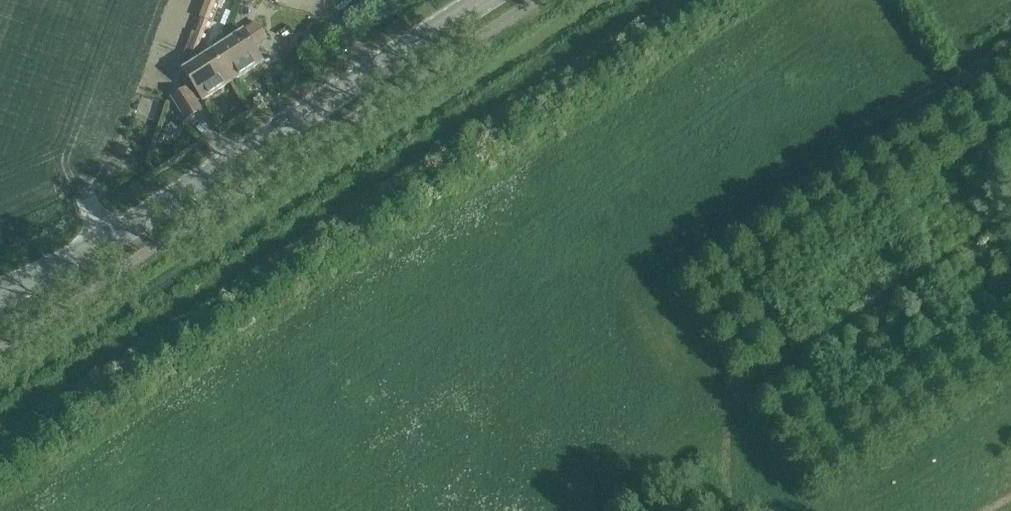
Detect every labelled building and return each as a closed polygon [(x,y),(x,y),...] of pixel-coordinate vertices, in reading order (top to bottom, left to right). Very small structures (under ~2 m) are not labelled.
[(188,50),(196,53),(216,0),(205,0),(198,18),(200,18),(188,50)] [(243,31),(212,51),(232,82),(263,62),(243,31)] [(202,101),(232,82),(212,51),(182,70),(184,74),(178,77),(185,88),(188,86),(191,84),(202,101)] [(188,86),(185,88),(171,97),(186,121),(203,110),(188,86)]
